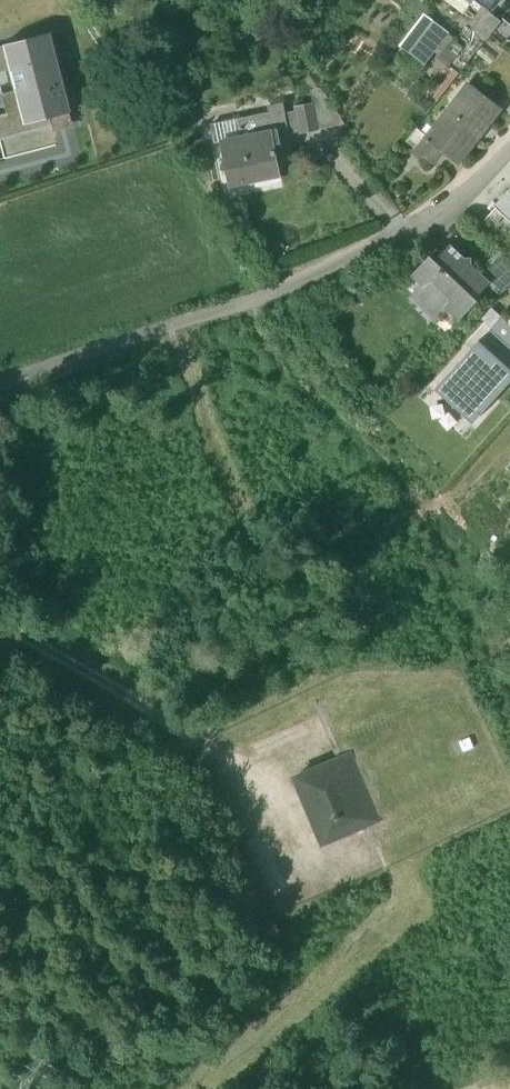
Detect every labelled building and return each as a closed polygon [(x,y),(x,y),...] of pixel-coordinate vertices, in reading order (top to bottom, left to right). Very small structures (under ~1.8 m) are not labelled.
[(463,12),(472,0),(448,0),(463,12)] [(492,8),(499,0),(482,0),(492,8)] [(489,9),(473,30),(486,40),(502,19),(489,9)] [(449,32),(434,21),(410,53),(424,64),(449,32)] [(4,46),(21,110),(46,104),(50,118),(73,112),(52,33),(4,46)] [(429,135),(427,137),(443,150),(455,159),(472,136),(476,139),(501,107),(470,82),(429,135)] [(314,103),(319,129),(345,124),(323,89),(312,91),(314,103)] [(314,103),(296,107),(297,110),(301,130),(301,132),(319,129),(314,103)] [(21,110),(0,116),(0,141),(52,127),(50,118),(46,104),(21,110)] [(216,142),(224,140),(278,130),(279,136),(290,133),(290,132),(286,112),(284,104),(269,106),(270,113),(212,124),(216,142)] [(297,110),(291,111),(286,112),(290,132),(301,130),(297,110)] [(427,137),(429,135),(418,127),(408,140),(434,160),(443,150),(427,137)] [(278,130),(224,140),(231,185),(233,184),(232,183),(253,179),(253,180),(254,180),(253,172),(279,167),(280,167),(276,149),(282,148),(279,136),(278,130)] [(279,167),(253,172),(254,180),(255,185),(282,180),(279,167)] [(495,203),(509,217),(509,187),(495,203)] [(465,256),(452,243),(437,259),(431,254),(414,273),(424,282),(417,289),(418,296),(436,314),(443,313),(450,306),(461,317),(479,298),(476,296),(489,283),(491,280),(480,270),(473,263),(470,264),(471,258),(466,259),(465,256)] [(480,270),(491,280),(489,283),(501,294),(509,284),(509,262),(499,249),(480,270)] [(509,348),(509,324),(502,317),(490,330),(509,348)] [(473,422),(509,382),(509,369),(480,341),(437,388),(473,422)] [(483,446),(419,390),(399,412),(464,468),(483,446)] [(351,753),(295,777),(323,843),(379,819),(351,753)]
